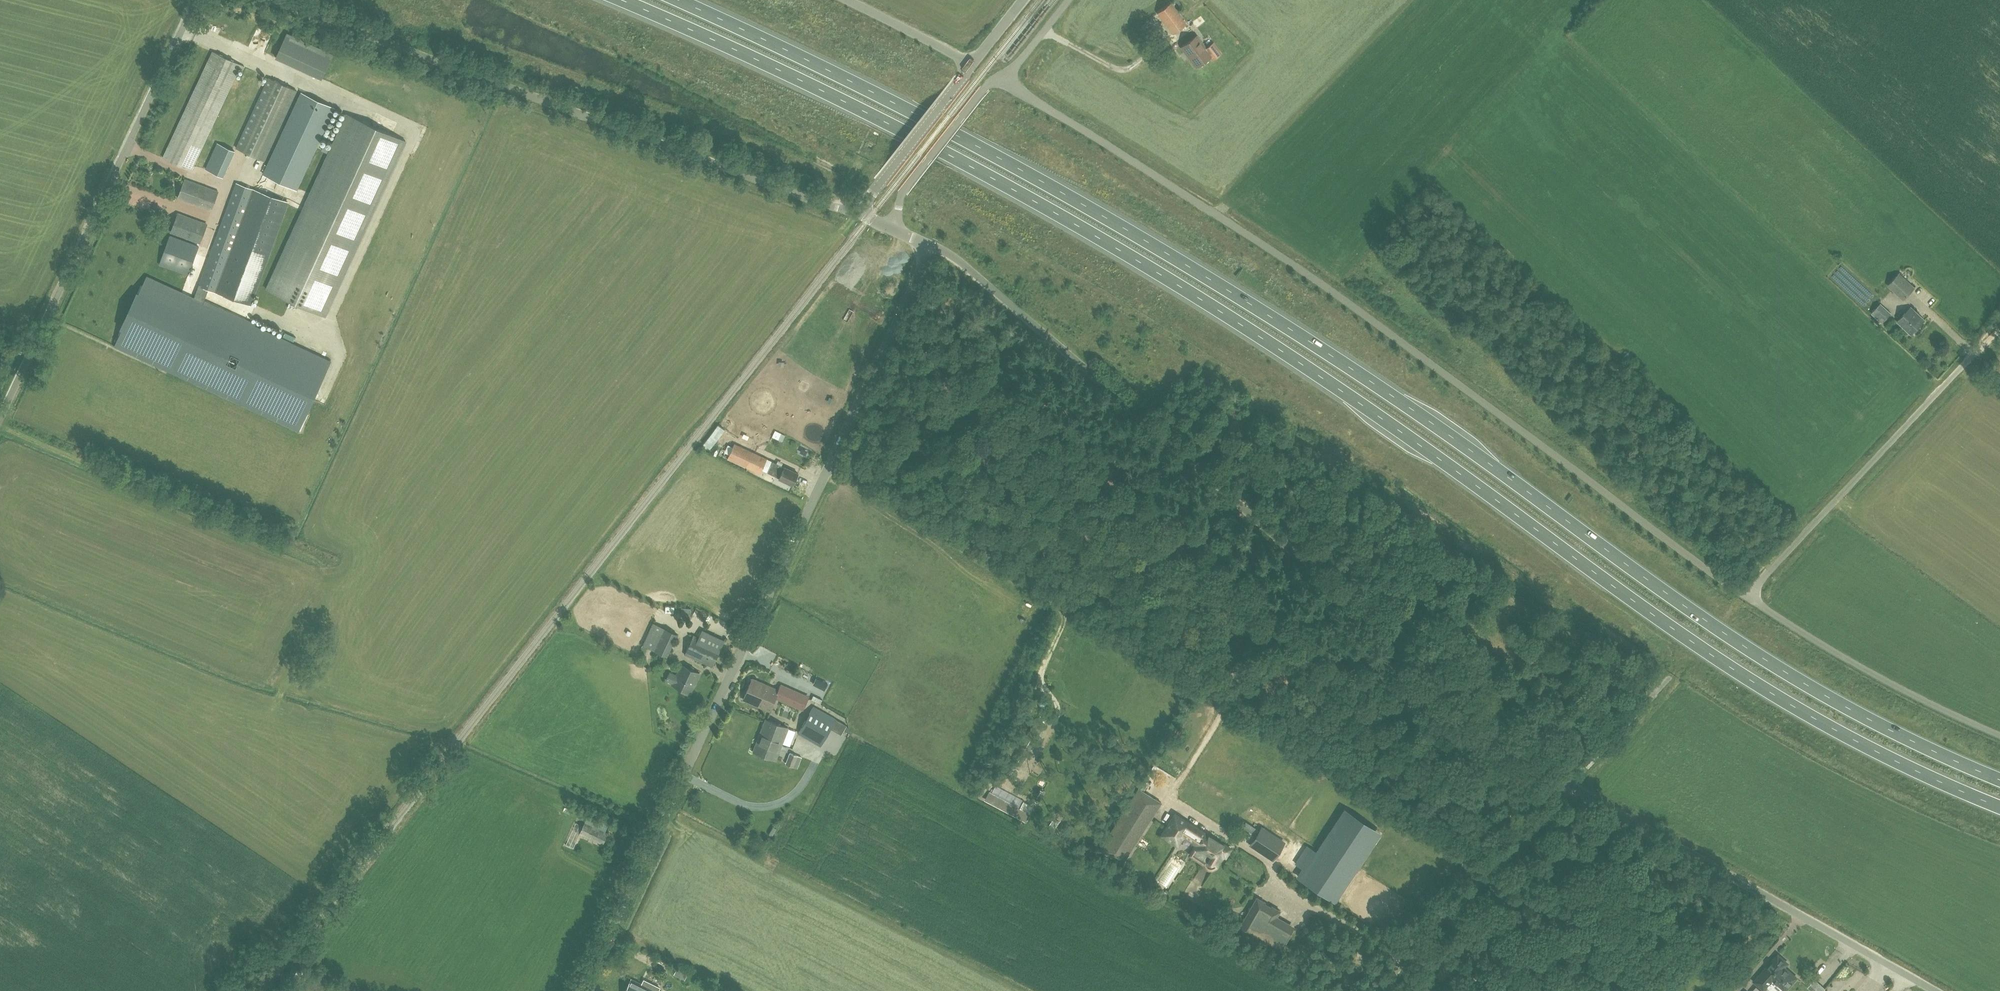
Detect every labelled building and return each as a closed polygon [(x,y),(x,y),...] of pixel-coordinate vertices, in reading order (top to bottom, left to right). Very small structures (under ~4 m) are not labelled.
[(1170,4),(1158,13),(1173,34),(1186,25),(1170,4)] [(287,33),(276,57),(322,78),(333,55),(332,54),(287,33)] [(263,35),(257,42),(264,48),(270,41),(263,35)] [(1212,61),(1221,54),(1213,43),(1206,48),(1196,36),(1181,48),(1196,68),(1209,58),(1212,61)] [(241,65),(213,52),(163,158),(192,171),(241,65)] [(297,90),(269,78),(237,148),(265,161),(297,90)] [(302,93),(264,173),(297,189),(335,108),(302,93)] [(406,141),(347,113),(267,289),(326,316),(406,141)] [(206,169),(223,176),(235,151),(218,143),(206,169)] [(212,210),(219,191),(186,179),(179,198),(212,210)] [(252,304),(289,203),(237,184),(200,285),(252,304)] [(179,214),(172,232),(201,243),(208,224),(179,214)] [(199,247),(170,236),(160,264),(189,275),(199,247)] [(1915,287),(1900,273),(1888,285),(1903,300),(1915,287)] [(300,430),(331,360),(192,298),(194,293),(188,290),(186,295),(146,277),(115,348),(300,430)] [(1066,284),(1051,300),(1058,306),(1073,291),(1066,284)] [(1891,313),(1881,303),(1872,313),(1882,322),(1891,313)] [(1911,335),(1925,320),(1911,307),(1897,322),(1911,335)] [(1628,366),(1635,359),(1628,352),(1621,359),(1628,366)] [(712,432),(709,437),(715,441),(719,437),(712,432)] [(760,474),(767,458),(735,444),(728,459),(760,474)] [(793,485),(798,473),(773,461),(769,468),(781,474),(779,478),(793,485)] [(667,655),(678,633),(663,626),(653,648),(667,655)] [(721,648),(694,635),(686,653),(712,666),(721,648)] [(688,695),(689,692),(691,693),(700,673),(682,664),(672,684),(682,689),(681,691),(688,695)] [(781,685),(779,690),(752,679),(744,699),(770,710),(776,697),(804,709),(809,697),(781,685)] [(821,746),(836,719),(814,706),(799,733),(821,746)] [(1019,767),(1040,731),(1046,722),(1036,717),(1031,725),(1011,764),(1019,767)] [(776,760),(782,743),(789,727),(766,719),(760,735),(753,751),(776,760)] [(791,751),(790,752),(785,763),(797,768),(802,755),(791,751)] [(1162,802),(1139,788),(1100,849),(1123,863),(1162,802)] [(1030,815),(1022,810),(989,792),(985,799),(1027,821),(1030,815)] [(1175,814),(1162,835),(1177,844),(1184,835),(1198,844),(1195,848),(1207,856),(1206,858),(1205,860),(1206,862),(1206,864),(1208,866),(1210,867),(1213,867),(1215,866),(1216,864),(1217,863),(1218,863),(1223,854),(1226,856),(1230,848),(1225,845),(1225,846),(1205,833),(1204,834),(1190,825),(1190,824),(1175,814)] [(1053,817),(1049,823),(1055,826),(1058,819),(1053,817)] [(1254,839),(1260,829),(1246,820),(1240,830),(1254,839)] [(608,832),(585,822),(580,833),(603,843),(608,832)] [(1288,843),(1263,826),(1251,845),(1276,862),(1288,843)] [(1170,884),(1183,865),(1175,860),(1162,879),(1170,884)] [(1293,928),(1276,918),(1280,910),(1257,897),(1238,930),(1261,943),(1262,942),(1279,952),(1293,928)] [(1754,981),(1764,989),(1768,986),(1773,990),(1783,990),(1784,990),(1784,989),(1786,987),(1787,986),(1788,986),(1789,986),(1790,985),(1791,984),(1791,983),(1792,982),(1793,981),(1793,980),(1793,979),(1793,978),(1795,976),(1788,969),(1787,969),(1784,967),(1787,964),(1785,963),(1785,962),(1785,961),(1785,960),(1784,959),(1783,958),(1782,957),(1781,957),(1780,957),(1779,956),(1778,956),(1777,955),(1754,981)] [(632,979),(626,990),(656,990),(632,979)] [(329,980),(323,990),(342,990),(343,988),(329,980)]
